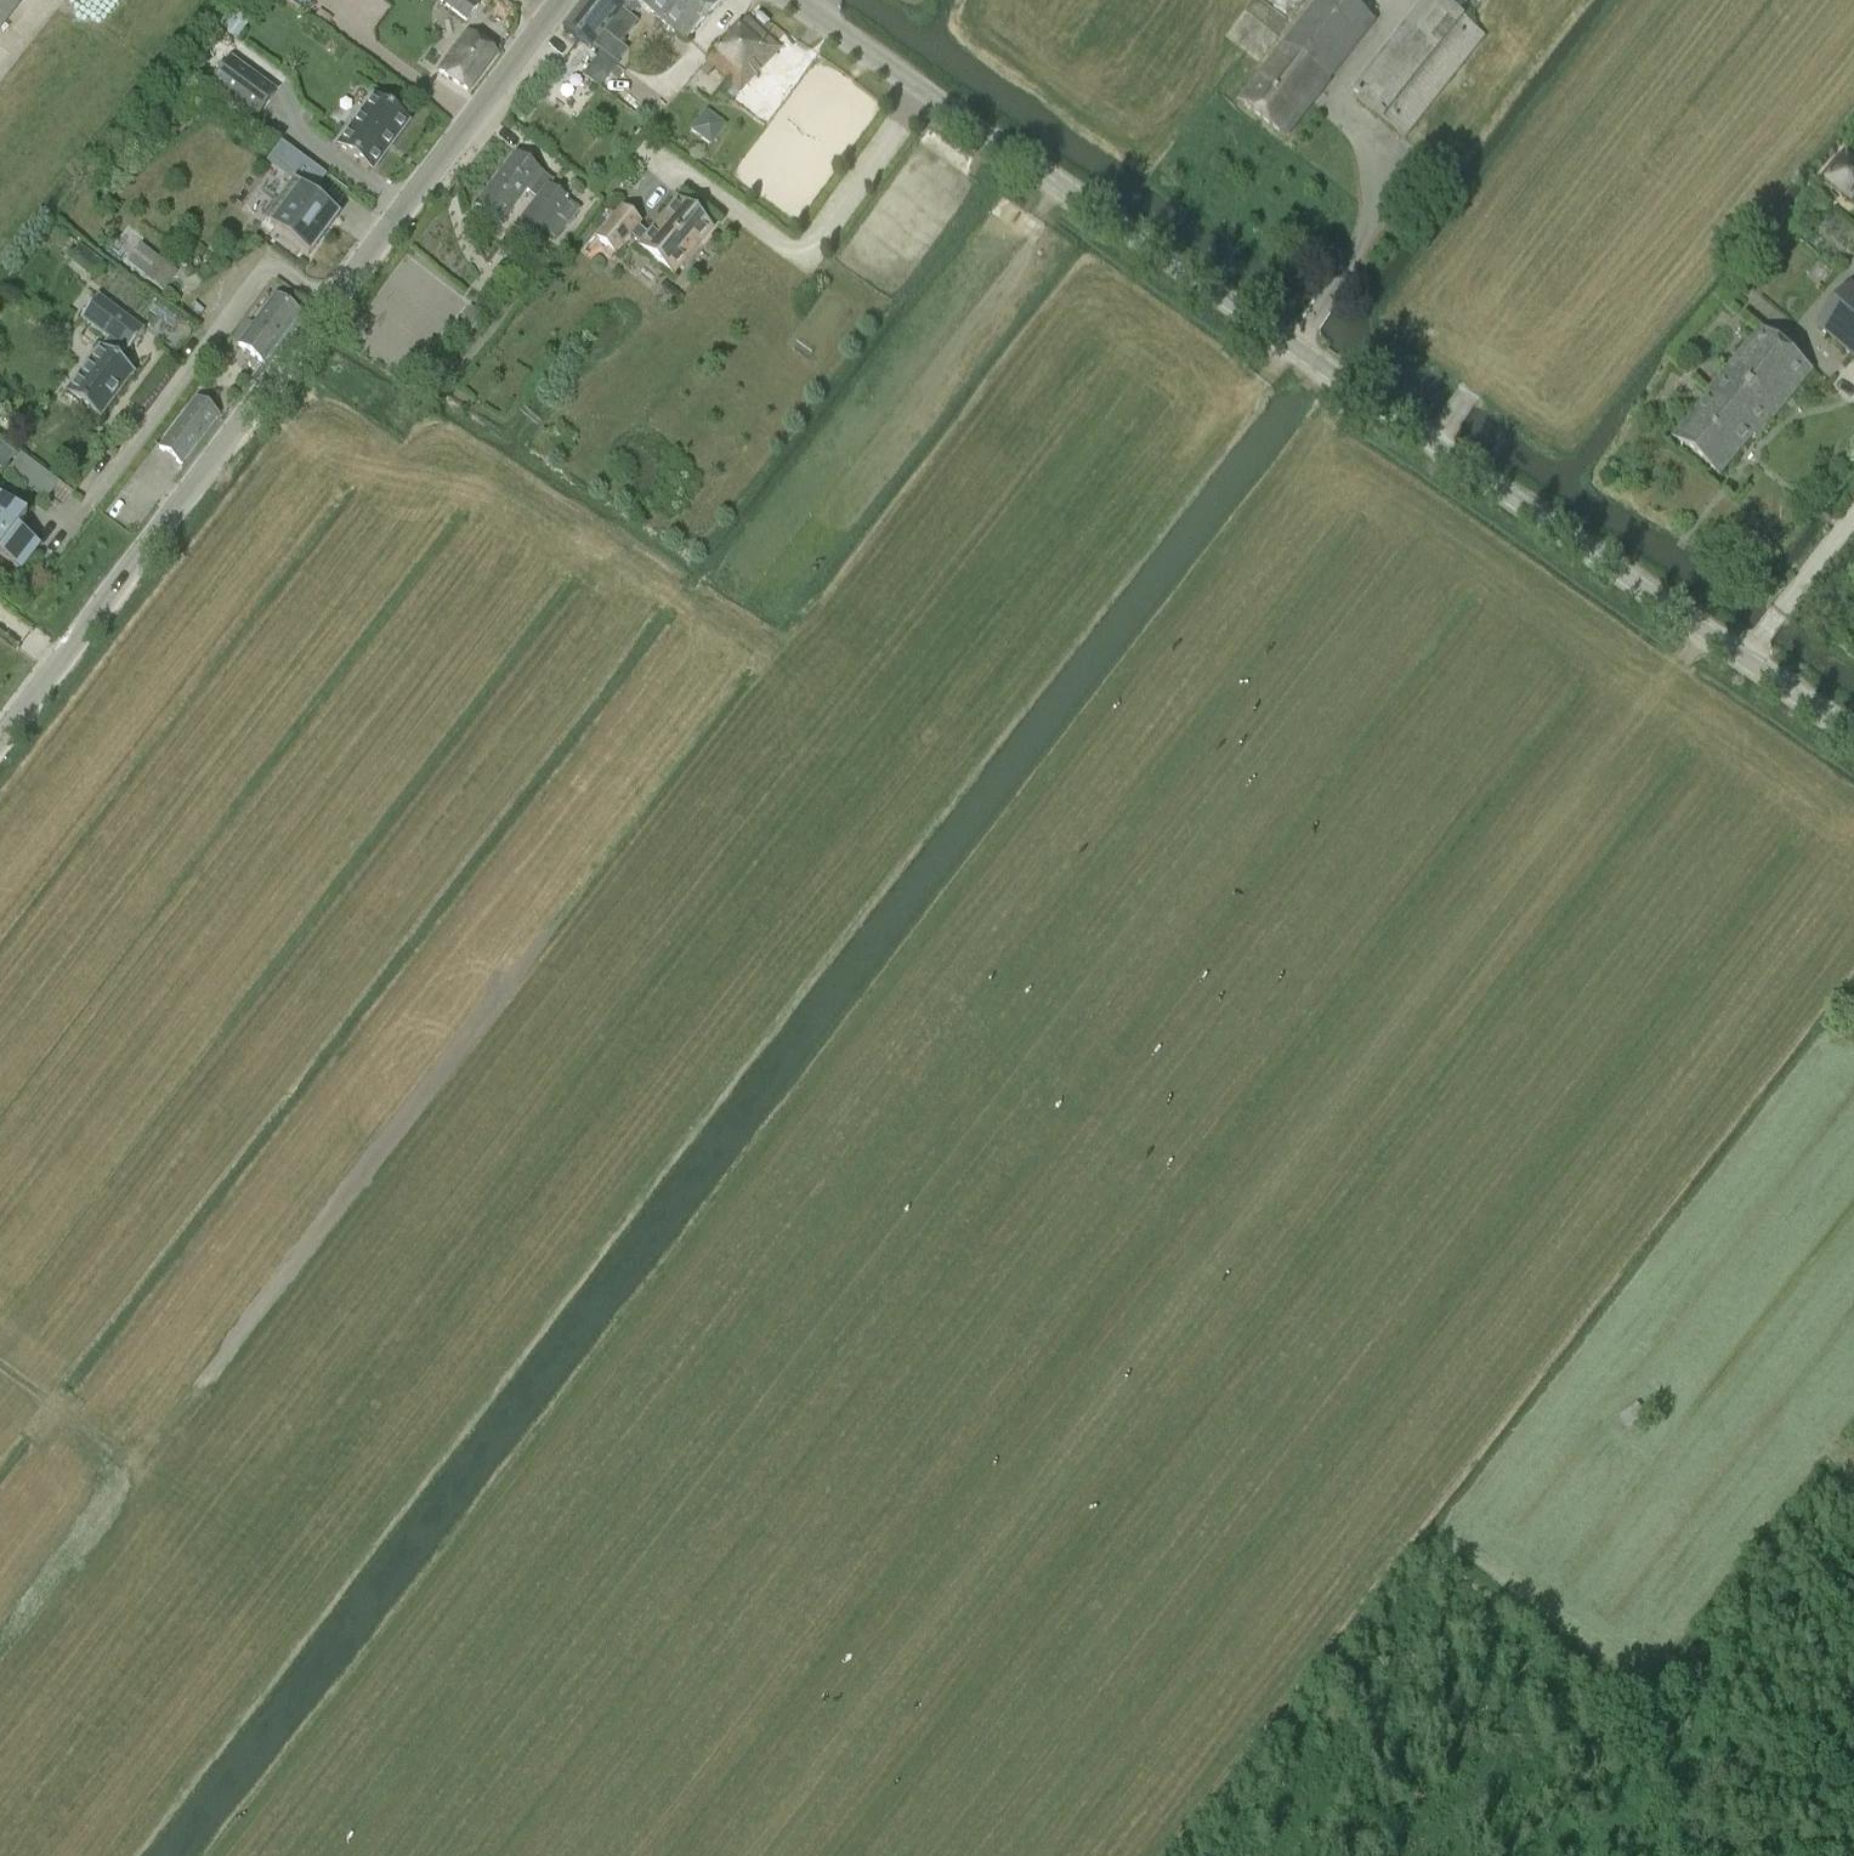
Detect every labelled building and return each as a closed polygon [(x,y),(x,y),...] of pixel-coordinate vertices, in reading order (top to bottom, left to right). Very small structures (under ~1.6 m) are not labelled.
[(9,0),(0,0),(0,33),(20,10),(9,0)] [(466,22),(478,7),(470,0),(442,0),(440,2),(466,22)] [(563,29),(598,56),(629,16),(641,3),(685,43),(725,0),(586,0),(563,29)] [(1375,21),(1347,0),(1320,0),(1241,101),(1285,137),(1375,21)] [(1485,37),(1441,0),(1434,0),(1356,100),(1405,138),(1485,37)] [(779,49),(747,19),(706,62),(740,91),(779,49)] [(467,92),(496,54),(468,33),(439,71),(467,92)] [(229,61),(211,86),(256,120),(275,94),(229,61)] [(407,123),(374,99),(337,147),(371,171),(407,123)] [(711,144),(727,124),(709,110),(693,131),(711,144)] [(299,253),(307,258),(337,217),(310,198),(325,177),(280,144),(280,145),(285,150),(271,168),(298,188),(297,189),(299,191),(269,231),(281,239),(277,243),(296,257),(299,253)] [(516,154),(474,207),(500,227),(525,192),(537,201),(516,230),(534,245),(545,231),(554,238),(575,207),(549,188),(554,182),(516,154)] [(1853,201),(1853,155),(1831,180),(1853,201)] [(620,209),(595,239),(614,254),(629,237),(640,246),(638,248),(671,275),(709,230),(676,203),(648,236),(637,227),(639,224),(620,209)] [(180,270),(142,242),(128,262),(165,290),(180,270)] [(92,280),(104,265),(79,246),(68,261),(92,280)] [(1850,286),(1817,325),(1853,356),(1853,289),(1850,286)] [(65,394),(64,395),(99,421),(100,420),(99,419),(132,375),(133,375),(134,374),(115,361),(123,350),(126,352),(125,353),(126,354),(144,331),(142,330),(142,331),(98,298),(99,297),(97,296),(80,319),(81,320),(82,319),(108,339),(101,349),(99,348),(98,349),(99,350),(66,394),(65,394)] [(238,347),(263,365),(299,316),(274,297),(238,347)] [(1750,313),(1773,327),(1781,313),(1758,299),(1750,313)] [(1755,435),(1758,437),(1812,371),(1761,329),(1710,391),(1713,392),(1674,439),(1720,477),(1755,435)] [(218,417),(195,400),(158,449),(181,466),(218,417)] [(17,449),(0,440),(0,470),(5,473),(17,449)] [(25,460),(14,475),(46,499),(58,484),(25,460)] [(25,520),(0,501),(0,559),(17,572),(36,546),(17,531),(25,520)]
